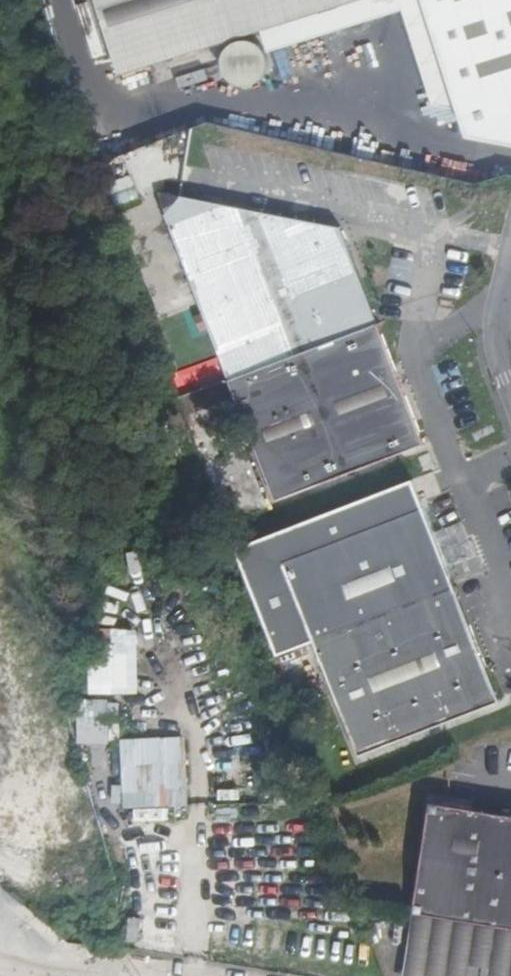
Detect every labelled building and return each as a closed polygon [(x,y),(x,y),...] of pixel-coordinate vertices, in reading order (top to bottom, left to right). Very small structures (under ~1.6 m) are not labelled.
[(98,4),(101,14),(120,74),(264,30),(271,52),(406,10),(437,106),(462,111),(471,137),(510,145),(510,0),(97,0),(98,4)] [(239,86),(242,87),(247,87),(257,85),(265,80),(269,72),(271,65),(269,56),(266,50),(259,44),(250,41),(240,42),(230,48),(226,55),(224,63),(225,73),(231,81),(239,86)] [(278,500),(330,480),(354,471),(411,450),(423,445),(361,283),(341,228),(158,192),(275,502),(278,500)] [(257,499),(244,439),(225,443),(222,432),(200,437),(212,490),(237,485),(241,502),(257,499)] [(499,703),(408,481),(234,553),(273,654),(310,641),(359,757),(499,703)] [(460,546),(448,550),(453,564),(466,559),(460,546)] [(92,694),(140,695),(142,630),(93,629),(92,694)] [(81,742),(110,741),(110,720),(120,720),(119,701),(80,702),(81,742)] [(187,735),(124,737),(127,820),(170,819),(170,805),(189,804),(187,735)] [(484,811),(448,805),(432,802),(426,845),(412,924),(415,924),(440,928),(443,918),(462,921),(483,924),(510,929),(510,815),(484,811)] [(483,924),(462,921),(443,918),(440,928),(415,924),(412,924),(406,960),(404,975),(510,975),(510,929),(483,924)]
